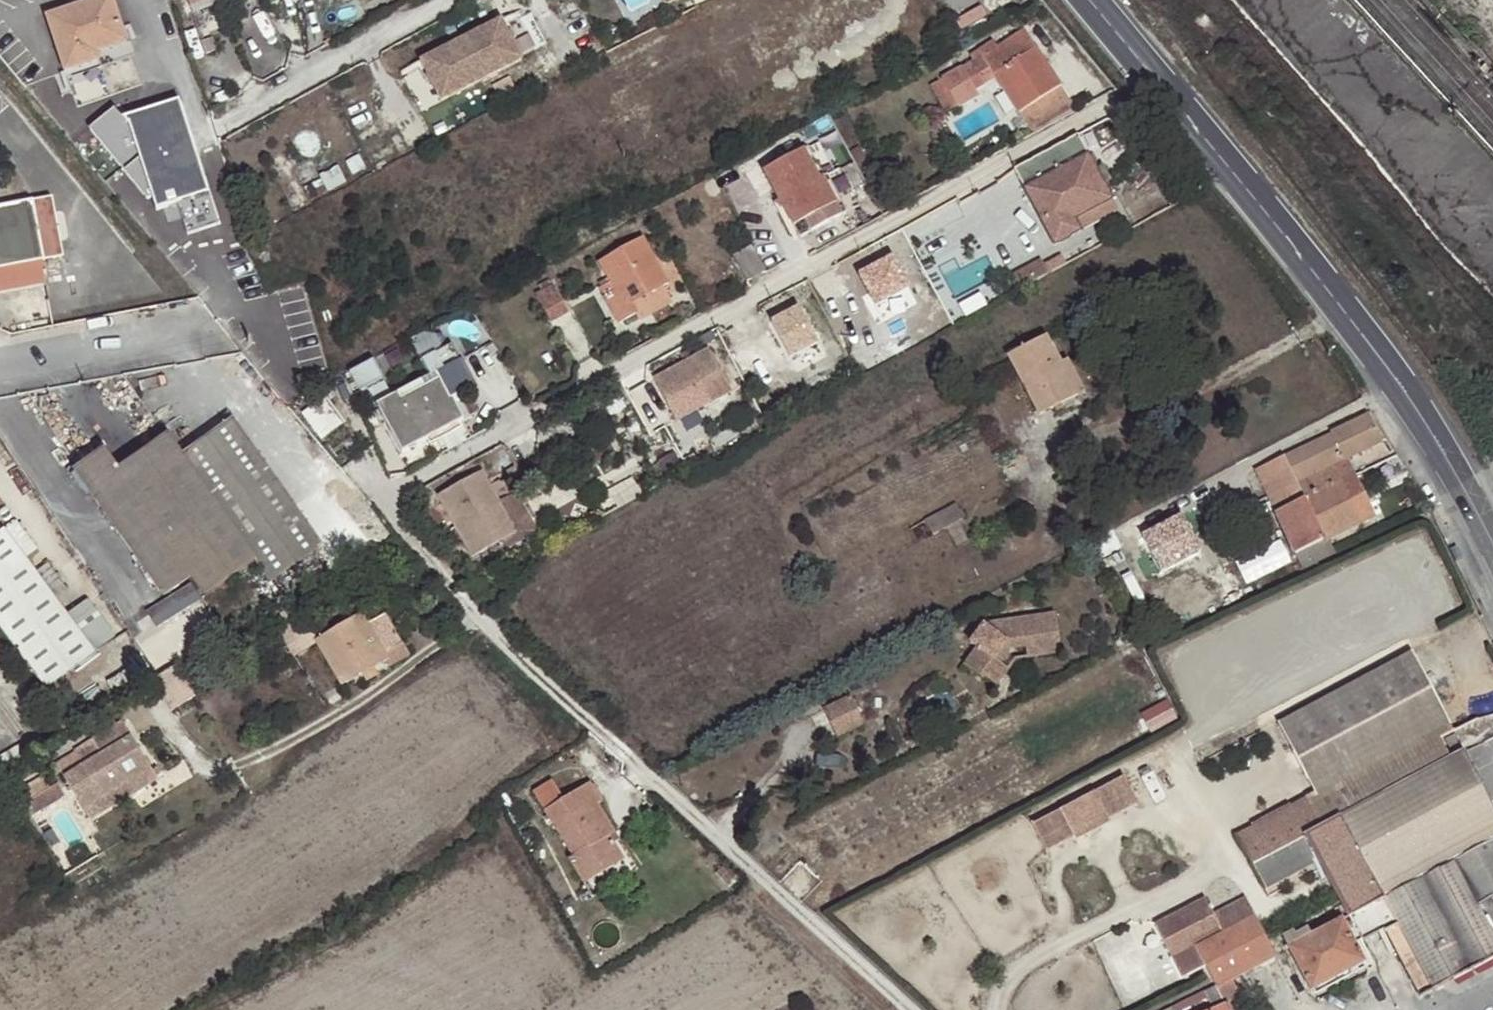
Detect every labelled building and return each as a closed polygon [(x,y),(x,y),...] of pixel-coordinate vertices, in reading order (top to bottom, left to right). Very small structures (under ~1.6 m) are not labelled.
[(65,73),(101,62),(99,53),(128,44),(113,0),(94,0),(47,16),(65,73)] [(422,62),(442,102),(522,63),(501,22),(422,62)] [(1075,109),(1051,70),(1023,32),(997,50),(992,44),(980,52),(998,81),(1031,136),(1075,109)] [(943,82),(949,91),(959,109),(979,97),(972,86),(961,70),(943,82)] [(949,91),(940,93),(952,112),(959,109),(949,91)] [(113,107),(89,125),(147,198),(152,196),(156,210),(177,204),(187,234),(220,224),(180,104),(124,121),(113,107)] [(1088,156),(1077,135),(1015,169),(1054,245),(1059,243),(1064,241),(1069,239),(1072,235),(1116,213),(1111,199),(1109,191),(1106,187),(1102,182),(1098,174),(1094,164),(1088,156)] [(820,181),(804,153),(764,173),(798,238),(848,213),(828,176),(820,181)] [(39,261),(62,257),(49,197),(0,206),(0,268),(39,261)] [(651,263),(655,260),(643,238),(598,264),(616,291),(604,297),(619,322),(635,314),(640,321),(671,303),(664,288),(665,287),(651,263)] [(765,271),(751,246),(732,256),(747,282),(765,271)] [(669,284),(655,260),(651,263),(665,287),(669,284)] [(0,268),(0,293),(43,286),(39,261),(0,268)] [(568,312),(553,285),(535,295),(551,322),(568,312)] [(1078,396),(1060,364),(1046,337),(1007,358),(1038,417),(1078,396)] [(474,388),(451,345),(420,360),(433,384),(401,401),(397,393),(375,406),(401,454),(463,420),(453,400),(474,388)] [(707,353),(655,382),(668,406),(704,385),(714,404),(730,394),(707,353)] [(356,391),(385,376),(374,356),(346,371),(356,391)] [(1068,360),(1060,364),(1078,396),(1085,392),(1068,360)] [(1334,465),(1347,460),(1382,443),(1368,415),(1254,470),(1267,498),(1295,484),(1302,500),(1275,513),(1296,554),(1328,538),(1374,515),(1355,475),(1342,482),(1334,465)] [(168,438),(143,456),(244,569),(254,563),(269,584),(321,547),(231,423),(182,459),(168,438)] [(244,569),(143,456),(119,473),(104,454),(75,473),(161,598),(189,577),(203,599),(244,569)] [(1355,475),(1347,460),(1334,465),(1342,482),(1355,475)] [(516,533),(481,473),(436,497),(472,558),(516,533)] [(1295,484),(1267,498),(1275,513),(1302,500),(1295,484)] [(5,531),(0,534),(0,628),(44,688),(94,652),(5,531)] [(1283,536),(1235,557),(1247,583),(1294,563),(1283,536)] [(1303,571),(1336,555),(1328,538),(1296,554),(1303,571)] [(342,687),(361,677),(375,669),(387,662),(389,660),(386,654),(402,645),(385,616),(369,625),(363,616),(326,636),(321,627),(312,632),(305,621),(295,626),(284,610),(258,624),(282,662),(315,643),(342,687)] [(1027,638),(1028,648),(1029,659),(1063,653),(1056,615),(987,628),(974,646),(979,650),(967,668),(998,689),(1011,670),(1003,663),(996,657),(1007,642),(1027,638)] [(1028,648),(1027,638),(1007,642),(996,657),(1003,663),(1010,653),(1011,650),(1018,649),(1028,648)] [(403,645),(402,645),(386,654),(389,660),(387,662),(391,669),(410,658),(403,645)] [(1414,653),(1280,724),(1319,799),(1454,729),(1414,653)] [(375,669),(361,677),(366,684),(379,676),(375,669)] [(857,693),(824,706),(838,739),(871,726),(857,693)] [(1149,727),(1174,719),(1169,703),(1144,711),(1149,727)] [(142,773),(150,785),(158,779),(132,736),(124,741),(114,725),(73,750),(84,766),(64,778),(82,808),(142,773)] [(1342,825),(1457,765),(1446,744),(1459,738),(1454,729),(1319,799),(1310,802),(1327,835),(1342,825)] [(1468,758),(1457,765),(1342,825),(1388,907),(1492,849),(1492,804),(1468,758)] [(36,812),(61,795),(45,771),(20,789),(36,812)] [(90,823),(150,785),(142,773),(82,808),(90,823)] [(1036,825),(1045,841),(1073,826),(1078,836),(1114,818),(1108,808),(1136,793),(1128,777),(1036,825)] [(602,865),(606,871),(623,860),(609,838),(615,834),(597,805),(601,802),(590,784),(544,812),(574,857),(569,860),(581,879),(602,865)] [(1108,808),(1114,818),(1142,803),(1136,793),(1108,808)] [(1327,835),(1310,802),(1239,838),(1256,871),(1308,844),(1327,835)] [(1355,925),(1388,907),(1342,825),(1327,835),(1308,844),(1355,925)] [(1073,826),(1045,841),(1050,851),(1078,836),(1073,826)] [(1423,1005),(1492,966),(1492,937),(1479,911),(1492,903),(1492,849),(1388,907),(1399,928),(1385,936),(1423,1005)] [(584,885),(606,871),(602,865),(581,879),(584,885)] [(1223,930),(1253,915),(1247,902),(1215,918),(1206,902),(1176,917),(1194,953),(1197,951),(1194,945),(1223,930)] [(1399,928),(1388,907),(1355,925),(1366,946),(1385,936),(1399,928)] [(1223,930),(1247,973),(1275,958),(1275,957),(1253,915),(1223,930)] [(1282,938),(1288,950),(1311,991),(1364,962),(1343,919),(1311,936),(1307,929),(1295,936),(1293,933),(1282,938)] [(1197,951),(1217,989),(1223,1001),(1239,993),(1232,980),(1247,973),(1223,930),(1194,945),(1197,951)]
